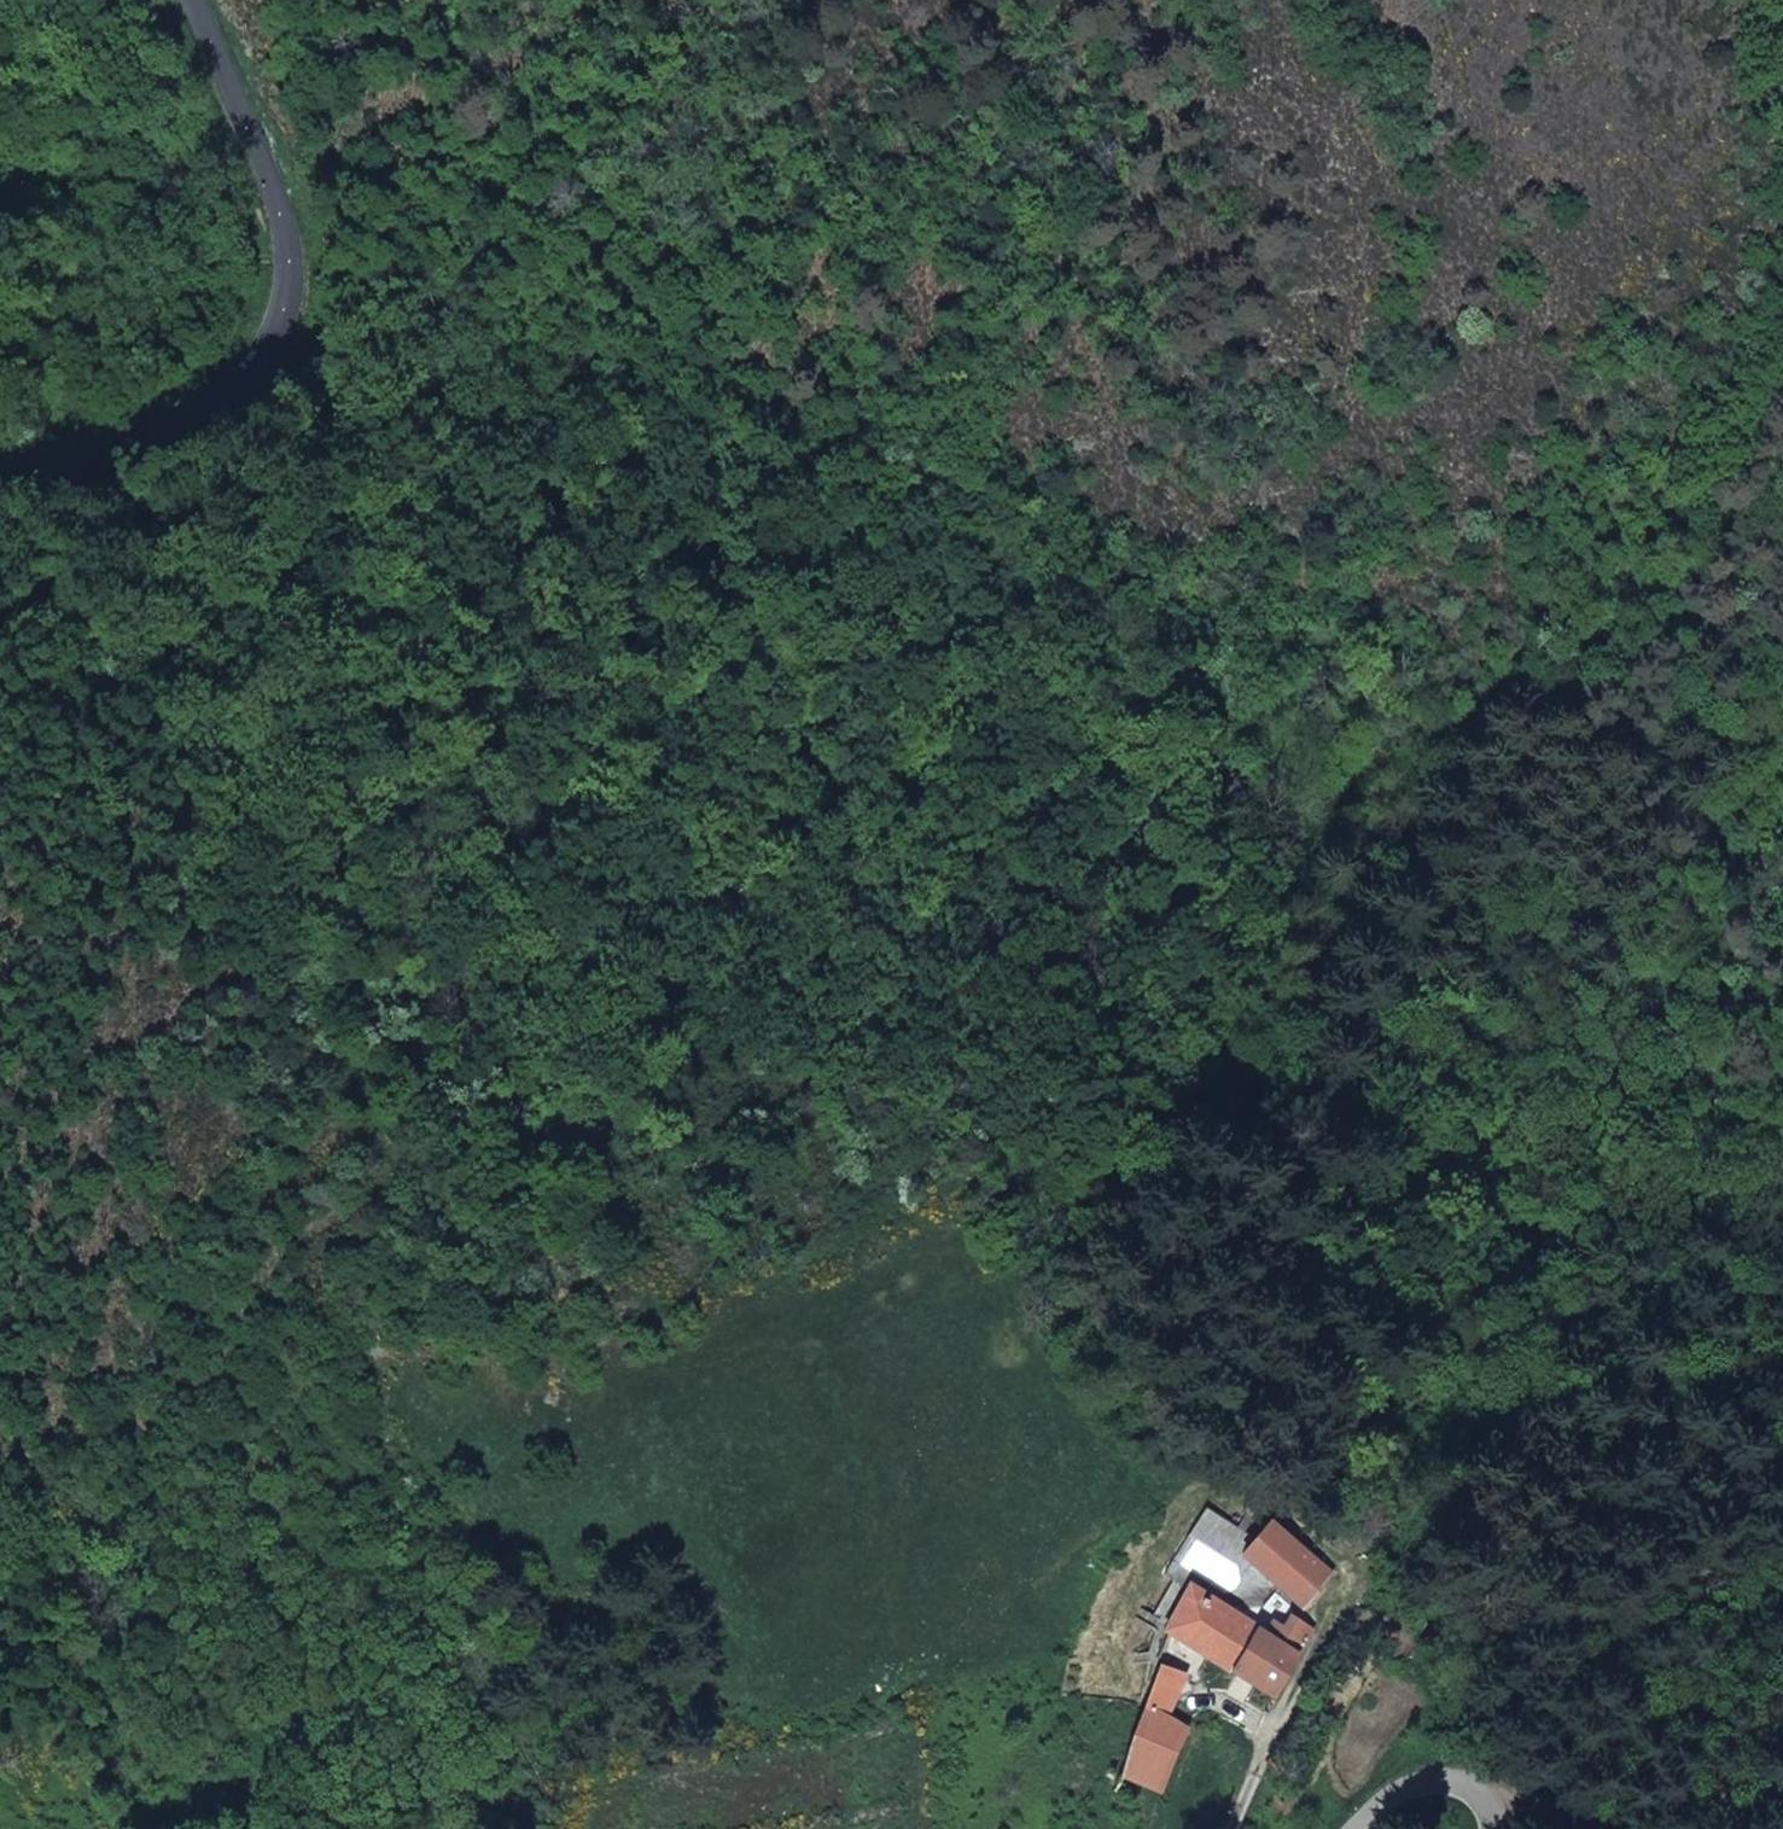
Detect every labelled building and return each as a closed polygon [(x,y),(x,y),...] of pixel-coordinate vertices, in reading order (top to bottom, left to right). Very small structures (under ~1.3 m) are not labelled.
[(1242,1556),(1302,1610),(1335,1574),(1274,1520),(1242,1556)] [(1259,1626),(1194,1583),(1167,1633),(1229,1674),(1259,1626)] [(1259,1626),(1302,1653),(1314,1628),(1291,1614),(1284,1625),(1270,1617),(1259,1626)] [(1259,1626),(1229,1674),(1274,1702),(1302,1653),(1259,1626)] [(1171,1717),(1189,1674),(1163,1664),(1146,1707),(1171,1717)] [(1146,1707),(1119,1778),(1145,1789),(1162,1796),(1190,1726),(1171,1717),(1146,1707)]
